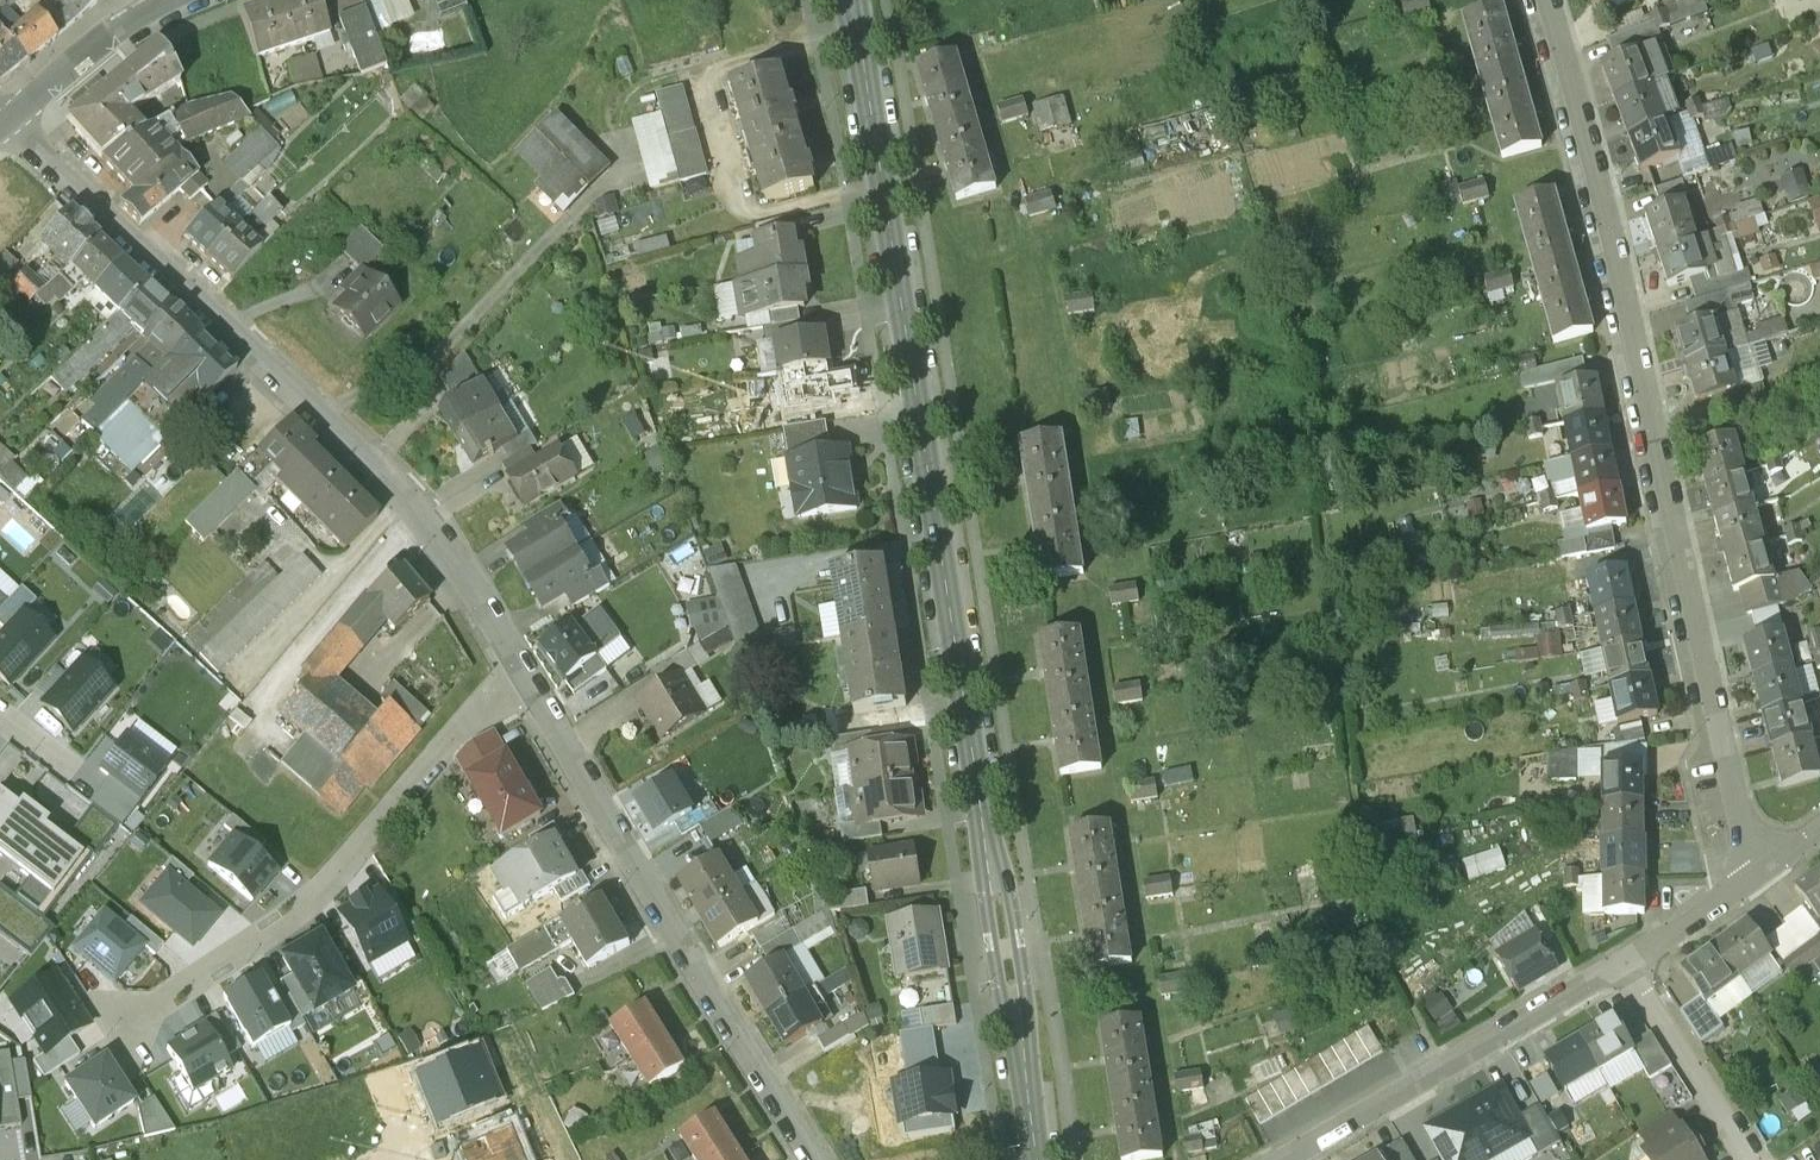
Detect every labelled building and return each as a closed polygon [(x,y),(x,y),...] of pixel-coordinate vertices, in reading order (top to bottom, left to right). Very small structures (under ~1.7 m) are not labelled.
[(4,8),(11,15),(27,0),(0,0),(4,8)] [(88,0),(62,0),(80,17),(95,4),(88,0)] [(239,14),(255,57),(329,33),(317,0),(279,0),(239,14)] [(338,19),(362,9),(358,0),(330,0),(338,19)] [(1396,5),(1401,21),(1427,12),(1423,0),(1411,0),(1396,5)] [(1597,13),(1632,0),(1592,0),(1597,13)] [(0,12),(0,35),(0,34),(3,32),(3,31),(6,28),(6,29),(15,19),(11,15),(4,8),(0,12)] [(362,9),(338,19),(361,76),(385,66),(362,9)] [(1518,82),(1499,9),(1459,20),(1478,93),(1518,82)] [(1661,11),(1650,16),(1653,24),(1665,19),(1661,11)] [(11,35),(6,41),(25,62),(56,37),(45,25),(34,12),(11,35)] [(1640,13),(1609,25),(1614,38),(1631,32),(1645,27),(1640,13)] [(63,31),(52,18),(45,25),(56,37),(63,31)] [(1665,19),(1653,24),(1655,31),(1667,26),(1665,19)] [(6,29),(6,28),(3,31),(3,32),(0,34),(6,41),(11,35),(6,29)] [(1614,38),(1606,42),(1611,55),(1636,46),(1631,32),(1614,38)] [(0,34),(0,35),(0,83),(25,62),(6,41),(0,34)] [(987,34),(970,39),(974,52),(991,48),(987,34)] [(1656,47),(1636,54),(1649,89),(1668,81),(1656,47)] [(102,92),(126,115),(179,82),(158,51),(142,59),(102,92)] [(1636,54),(1597,68),(1611,104),(1649,89),(1636,54)] [(312,55),(287,62),(296,88),(322,83),(312,55)] [(951,59),(913,70),(933,137),(971,126),(951,59)] [(777,74),(730,88),(747,145),(794,131),(790,118),(794,117),(790,104),(786,105),(777,74)] [(1536,153),(1518,82),(1478,93),(1496,163),(1536,153)] [(1649,89),(1611,104),(1623,139),(1662,125),(1649,89)] [(652,97),(664,141),(690,134),(677,90),(652,97)] [(82,118),(72,128),(101,158),(143,133),(126,115),(102,92),(77,113),(82,118)] [(231,97),(190,107),(167,119),(179,136),(182,141),(185,145),(250,119),(231,97)] [(1029,106),(1035,131),(1067,123),(1060,98),(1029,106)] [(1694,102),(1682,107),(1685,116),(1692,113),(1697,111),(1694,102)] [(1018,103),(992,111),(997,128),(1023,120),(1018,103)] [(1697,111),(1692,113),(1698,131),(1718,124),(1724,115),(1721,105),(1697,111)] [(1681,117),(1662,125),(1675,160),(1670,162),(1678,184),(1703,176),(1698,162),(1681,117)] [(143,133),(101,158),(132,192),(119,202),(140,224),(180,190),(190,200),(207,186),(170,145),(174,141),(179,136),(167,119),(158,124),(143,133)] [(606,172),(553,119),(517,154),(544,180),(538,186),(556,204),(554,206),(563,214),(606,172)] [(1067,123),(1035,131),(1040,149),(1071,141),(1067,123)] [(1662,125),(1623,139),(1636,174),(1670,162),(1675,160),(1662,125)] [(971,126),(933,137),(953,203),(991,192),(971,126)] [(794,131),(747,145),(764,204),(810,190),(807,176),(811,174),(807,162),(803,163),(794,131)] [(664,141),(677,186),(702,178),(690,134),(664,141)] [(179,136),(174,141),(178,145),(182,141),(179,136)] [(265,136),(224,174),(237,188),(277,149),(265,136)] [(635,149),(648,194),(677,186),(664,141),(635,149)] [(1724,152),(1698,162),(1703,176),(1730,167),(1724,152)] [(256,185),(239,200),(253,215),(269,199),(256,185)] [(1674,186),(1647,196),(1652,210),(1679,200),(1674,186)] [(1434,209),(1455,204),(1453,195),(1450,188),(1429,194),(1434,209)] [(1479,188),(1453,195),(1455,204),(1482,197),(1479,188)] [(1046,197),(1020,205),(1025,221),(1051,213),(1046,197)] [(1482,197),(1455,204),(1458,212),(1484,205),(1482,197)] [(269,199),(253,215),(264,229),(281,213),(269,199)] [(1566,268),(1548,201),(1508,211),(1527,278),(1566,268)] [(1812,239),(1819,236),(1819,201),(1802,207),(1812,239)] [(1722,224),(1725,232),(1748,224),(1757,222),(1752,207),(1729,215),(1731,221),(1722,224)] [(239,228),(216,208),(185,237),(208,258),(239,228)] [(1677,209),(1639,222),(1651,258),(1689,245),(1677,209)] [(69,211),(41,241),(70,268),(75,263),(98,239),(69,211)] [(588,221),(596,245),(615,240),(607,216),(588,221)] [(784,221),(752,230),(753,244),(767,242),(767,240),(786,238),(784,221)] [(1722,224),(1709,229),(1712,237),(1725,232),(1722,224)] [(1728,240),(1725,241),(1728,248),(1753,240),(1748,224),(1725,232),(1728,240)] [(239,228),(208,258),(231,279),(262,249),(239,228)] [(361,229),(339,252),(349,263),(372,240),(361,229)] [(1725,232),(1712,237),(1714,245),(1725,241),(1728,240),(1725,232)] [(786,238),(767,240),(767,242),(753,244),(756,260),(735,263),(738,285),(800,275),(798,265),(793,266),(788,237),(786,238)] [(98,239),(75,263),(93,280),(99,286),(122,262),(98,239)] [(372,240),(349,263),(360,273),(382,251),(372,240)] [(733,247),(735,263),(756,260),(753,244),(733,247)] [(1689,245),(1651,258),(1663,294),(1701,281),(1689,245)] [(0,256),(0,279),(2,281),(17,264),(4,251),(0,256)] [(99,286),(94,291),(119,313),(149,284),(122,262),(99,286)] [(70,268),(43,289),(53,298),(58,303),(83,280),(88,284),(93,280),(75,263),(70,268)] [(1752,268),(1756,280),(1773,275),(1769,263),(1752,268)] [(1587,340),(1566,268),(1527,278),(1547,350),(1587,340)] [(43,289),(25,271),(11,286),(28,302),(34,298),(43,289)] [(738,285),(736,286),(741,320),(765,316),(794,311),(800,310),(796,284),(801,283),(800,275),(738,285)] [(397,307),(366,277),(332,313),(362,342),(367,337),(368,339),(372,335),(371,333),(386,318),(388,320),(396,312),(394,310),(397,307)] [(1739,277),(1728,281),(1733,296),(1744,292),(1739,277)] [(1504,278),(1478,285),(1483,301),(1508,294),(1504,278)] [(1728,281),(1684,295),(1688,309),(1720,300),(1733,296),(1728,281)] [(149,284),(119,313),(132,325),(144,336),(172,306),(149,284)] [(43,289),(34,298),(44,307),(53,298),(43,289)] [(119,313),(94,291),(83,302),(107,323),(119,313)] [(1087,298),(1061,302),(1063,319),(1090,315),(1087,298)] [(1680,312),(1686,332),(1709,326),(1726,321),(1720,300),(1688,309),(1680,312)] [(144,336),(152,345),(112,385),(128,399),(138,389),(143,384),(167,360),(197,330),(198,329),(172,306),(144,336)] [(794,311),(765,316),(767,330),(796,325),(794,311)] [(107,323),(69,361),(82,376),(127,332),(126,330),(132,325),(119,313),(107,323)] [(1709,326),(1719,362),(1743,355),(1740,343),(1732,319),(1726,321),(1709,326)] [(762,346),(772,345),(772,344),(798,340),(796,325),(767,330),(759,331),(762,346)] [(1740,343),(1743,355),(1755,352),(1782,342),(1776,325),(1748,335),(1750,340),(1740,343)] [(1686,332),(1670,337),(1680,373),(1719,362),(1709,326),(1686,332)] [(197,330),(167,360),(177,370),(194,387),(225,357),(197,330)] [(798,340),(772,344),(772,345),(778,377),(825,369),(819,336),(798,340)] [(763,379),(778,377),(772,345),(762,346),(757,347),(763,379)] [(463,354),(440,379),(454,402),(482,385),(463,354)] [(1719,362),(1730,399),(1754,392),(1743,355),(1719,362)] [(194,387),(206,399),(237,368),(225,357),(194,387)] [(167,360),(143,384),(151,392),(153,395),(177,370),(167,360)] [(1719,362),(1680,373),(1691,410),(1707,405),(1730,399),(1719,362)] [(1527,364),(1510,369),(1514,381),(1529,378),(1530,377),(1527,364)] [(1530,377),(1529,378),(1533,394),(1580,383),(1576,366),(1530,377)] [(128,399),(93,435),(90,437),(129,476),(206,399),(194,387),(177,370),(153,395),(151,392),(145,397),(138,389),(128,399)] [(112,385),(111,384),(103,392),(109,398),(81,424),(93,435),(128,399),(112,385)] [(151,392),(143,384),(138,389),(145,397),(151,392)] [(454,402),(441,410),(458,439),(501,413),(484,384),(454,402)] [(1590,387),(1549,394),(1557,431),(1598,423),(1590,387)] [(1730,399),(1707,405),(1712,424),(1758,407),(1754,392),(1730,399)] [(501,413),(458,439),(475,467),(489,458),(490,459),(494,456),(502,451),(518,441),(518,440),(501,413)] [(635,416),(623,422),(632,443),(645,436),(635,416)] [(315,446),(290,420),(258,452),(272,466),(282,476),(283,477),(284,476),(284,475),(310,450),(313,446),(314,447),(315,446)] [(826,423),(783,430),(788,460),(796,459),(831,453),(826,423)] [(1598,423),(1557,431),(1565,467),(1605,458),(1598,423)] [(1533,427),(1519,430),(1521,438),(1535,435),(1533,427)] [(518,441),(502,451),(509,463),(530,451),(537,447),(529,433),(518,440),(518,441)] [(1771,462),(1774,470),(1790,460),(1806,449),(1797,433),(1769,450),(1771,462)] [(1535,435),(1521,438),(1522,445),(1536,443),(1535,435)] [(1058,439),(1018,445),(1029,513),(1069,507),(1058,439)] [(1689,455),(1699,491),(1738,480),(1728,444),(1689,455)] [(310,450),(284,475),(284,476),(283,477),(282,476),(276,482),(345,550),(377,517),(310,450)] [(831,453),(796,459),(800,487),(793,488),(798,519),(857,509),(847,450),(831,453)] [(509,463),(502,467),(510,480),(538,463),(530,451),(509,463)] [(538,463),(510,480),(527,509),(575,480),(558,451),(538,463)] [(272,466),(258,452),(237,473),(250,487),(272,466)] [(1605,458),(1565,467),(1573,503),(1613,495),(1605,458)] [(1790,460),(1774,470),(1776,477),(1779,487),(1798,475),(1790,460)] [(3,474),(23,492),(34,480),(14,462),(3,474)] [(1771,462),(1758,465),(1761,474),(1774,470),(1771,462)] [(1774,470),(1761,474),(1763,481),(1776,477),(1774,470)] [(255,492),(250,487),(237,473),(184,526),(203,544),(255,492)] [(1738,480),(1699,491),(1708,525),(1747,515),(1738,480)] [(1613,495),(1573,503),(1577,520),(1581,541),(1621,533),(1613,495)] [(1548,499),(1534,502),(1536,511),(1550,508),(1548,499)] [(561,505),(525,526),(532,539),(559,523),(560,524),(570,519),(561,505)] [(1081,577),(1069,507),(1029,513),(1040,583),(1081,577)] [(1550,508),(1536,511),(1538,518),(1551,515),(1550,508)] [(1747,515),(1708,525),(1718,562),(1757,551),(1747,515)] [(1553,524),(1558,548),(1577,545),(1582,544),(1581,541),(1577,520),(1553,524)] [(560,524),(559,523),(532,539),(510,552),(527,581),(576,551),(560,524)] [(1791,532),(1777,536),(1780,545),(1793,541),(1791,532)] [(1577,545),(1579,561),(1607,556),(1605,540),(1582,544),(1577,545)] [(1793,541),(1780,545),(1782,552),(1795,549),(1793,541)] [(1554,565),(1579,561),(1577,545),(1558,548),(1551,549),(1554,565)] [(576,551),(527,581),(544,609),(566,596),(593,580),(592,579),(576,551)] [(1757,551),(1718,562),(1728,598),(1735,596),(1766,587),(1757,551)] [(321,576),(303,557),(278,580),(264,565),(185,640),(218,674),(321,576)] [(884,566),(829,574),(840,641),(895,632),(884,566)] [(402,568),(367,598),(384,620),(394,632),(429,601),(402,568)] [(763,654),(731,569),(709,573),(717,598),(734,644),(740,661),(763,654)] [(593,580),(566,596),(574,608),(610,586),(602,573),(592,579),(593,580)] [(1622,577),(1582,586),(1589,621),(1630,613),(1622,577)] [(1792,579),(1766,587),(1773,615),(1793,610),(1807,599),(1792,579)] [(1152,586),(1134,588),(1137,605),(1127,607),(1130,630),(1151,628),(1149,605),(1155,605),(1152,586)] [(1746,622),(1771,616),(1773,615),(1766,587),(1735,596),(1742,623),(1746,622)] [(1127,607),(1137,605),(1134,588),(1108,593),(1110,610),(1127,607)] [(0,611),(0,627),(5,632),(21,614),(34,600),(21,589),(7,604),(0,611)] [(367,598),(302,675),(308,680),(322,692),(384,620),(367,598)] [(687,603),(692,630),(694,629),(698,646),(707,660),(734,644),(717,598),(687,603)] [(1777,617),(1779,628),(1798,624),(1795,612),(1777,617)] [(1630,613),(1589,621),(1597,657),(1637,649),(1630,613)] [(0,637),(0,678),(10,687),(51,641),(21,614),(5,632),(0,637)] [(1771,616),(1746,622),(1750,636),(1775,630),(1771,616)] [(1564,618),(1550,620),(1552,628),(1566,625),(1564,618)] [(1566,625),(1552,628),(1553,636),(1568,634),(1566,625)] [(598,658),(573,626),(541,650),(565,682),(598,658)] [(895,632),(840,641),(852,718),(907,709),(895,632)] [(1534,634),(1468,639),(1469,649),(1535,644),(1534,634)] [(1078,635),(1038,641),(1048,705),(1089,699),(1078,635)] [(1776,640),(1737,650),(1747,688),(1786,677),(1776,640)] [(698,646),(651,675),(660,689),(680,677),(691,670),(707,660),(698,646)] [(1637,649),(1597,657),(1605,694),(1645,685),(1637,649)] [(1806,660),(1809,671),(1819,668),(1819,660),(1819,657),(1806,660)] [(598,658),(565,682),(574,694),(594,679),(607,669),(598,658)] [(1511,660),(1513,670),(1532,668),(1531,658),(1511,660)] [(81,663),(41,707),(72,734),(111,690),(81,663)] [(1809,671),(1811,676),(1819,674),(1819,668),(1809,671)] [(680,677),(703,715),(722,704),(710,683),(701,688),(691,670),(680,677)] [(703,715),(680,677),(660,689),(638,703),(660,741),(703,715)] [(1786,677),(1747,688),(1756,723),(1796,713),(1786,677)] [(322,692),(308,680),(279,715),(304,737),(342,770),(365,789),(367,791),(397,755),(367,729),(322,692)] [(1645,685),(1605,694),(1613,730),(1653,723),(1645,685)] [(1138,687),(1111,691),(1114,708),(1141,703),(1138,687)] [(400,690),(387,706),(416,733),(429,719),(400,690)] [(1580,690),(1566,693),(1568,701),(1582,698),(1580,690)] [(1582,698),(1568,701),(1570,709),(1584,706),(1582,698)] [(1101,772),(1089,699),(1048,705),(1060,779),(1101,772)] [(416,733),(387,706),(367,729),(397,755),(416,733)] [(1796,713),(1756,723),(1766,759),(1805,748),(1796,713)] [(1610,737),(1612,751),(1640,748),(1638,731),(1610,737)] [(492,733),(467,748),(458,758),(470,779),(507,757),(492,733)] [(868,736),(826,742),(829,758),(845,756),(845,754),(870,750),(868,736)] [(166,768),(125,737),(99,771),(110,778),(140,802),(166,768)] [(281,765),(319,798),(342,770),(304,737),(281,765)] [(870,750),(845,754),(845,756),(850,755),(856,789),(851,789),(851,792),(852,792),(911,783),(909,768),(914,760),(913,751),(904,745),(870,750)] [(1643,770),(1640,748),(1612,751),(1573,757),(1573,772),(1597,772),(1610,771),(1637,770),(1643,770)] [(1805,748),(1766,759),(1775,795),(1815,784),(1805,748)] [(541,815),(507,757),(470,779),(504,836),(541,815)] [(1573,757),(1544,760),(1545,786),(1573,786),(1573,772),(1573,757)] [(1289,770),(1292,793),(1310,789),(1306,767),(1289,770)] [(365,789),(342,770),(319,798),(342,817),(365,789)] [(1637,770),(1610,771),(1597,772),(1599,808),(1639,807),(1637,770)] [(1573,772),(1573,786),(1576,800),(1576,808),(1599,808),(1597,772),(1573,772)] [(673,777),(633,800),(654,837),(695,813),(673,777)] [(120,828),(140,802),(110,778),(90,805),(91,806),(119,827),(120,828)] [(911,783),(852,792),(852,794),(856,793),(861,827),(857,827),(858,831),(879,827),(916,821),(922,815),(920,803),(914,798),(911,783)] [(1153,783),(1127,788),(1130,805),(1156,800),(1153,783)] [(29,879),(14,898),(0,887),(0,935),(18,949),(43,921),(92,856),(93,855),(71,839),(70,840),(68,838),(1,787),(0,789),(0,857),(29,879)] [(1576,800),(1562,800),(1562,808),(1576,808),(1576,800)] [(93,855),(92,856),(95,859),(119,827),(91,806),(68,838),(70,840),(71,839),(93,855)] [(1639,807),(1599,808),(1600,844),(1641,843),(1639,807)] [(732,808),(699,827),(708,841),(721,834),(723,837),(742,826),(732,808)] [(1576,816),(1576,808),(1562,808),(1563,816),(1576,816)] [(256,855),(265,844),(232,817),(223,828),(233,836),(256,855)] [(554,824),(529,838),(537,851),(555,840),(556,841),(562,837),(554,824)] [(879,827),(858,831),(857,827),(840,830),(843,846),(881,841),(879,827)] [(1109,828),(1069,834),(1079,895),(1120,889),(1109,828)] [(233,836),(208,867),(252,903),(277,873),(256,855),(233,836)] [(556,841),(555,840),(537,851),(496,875),(507,894),(513,890),(523,908),(554,890),(576,877),(576,876),(556,841)] [(1641,843),(1600,844),(1601,866),(1602,879),(1642,878),(1641,843)] [(1601,866),(1600,844),(1583,844),(1584,867),(1601,866)] [(912,850),(867,857),(873,895),(874,894),(874,892),(902,888),(902,890),(918,888),(912,850)] [(1660,856),(1660,866),(1696,868),(1696,857),(1660,856)] [(741,895),(718,858),(681,880),(704,918),(705,917),(741,895)] [(162,870),(167,875),(184,889),(193,878),(171,860),(162,870)] [(1314,864),(1293,868),(1297,893),(1317,889),(1314,864)] [(1560,869),(1549,878),(1556,887),(1565,879),(1565,871),(1560,869)] [(1579,879),(1578,871),(1565,871),(1565,879),(1565,880),(1579,879)] [(576,877),(554,890),(561,903),(590,886),(582,873),(576,876),(576,877)] [(1790,897),(1813,928),(1819,923),(1819,874),(1790,897)] [(192,948),(218,916),(184,889),(167,875),(141,906),(192,948)] [(1642,878),(1602,879),(1604,916),(1644,915),(1642,878)] [(1579,879),(1565,880),(1565,888),(1579,888),(1579,879)] [(1169,880),(1142,884),(1145,901),(1172,897),(1169,880)] [(751,889),(741,895),(759,925),(769,918),(751,889)] [(1132,966),(1120,889),(1079,895),(1091,972),(1132,966)] [(339,915),(368,964),(405,943),(376,894),(364,901),(363,899),(351,906),(352,908),(339,915)] [(866,894),(831,899),(832,908),(829,909),(830,915),(868,909),(866,894)] [(741,895),(705,917),(722,947),(759,925),(741,895)] [(602,898),(561,922),(573,941),(590,968),(631,944),(602,898)] [(828,910),(794,931),(803,946),(808,955),(838,939),(828,910)] [(938,914),(888,922),(893,949),(902,948),(907,978),(898,979),(898,982),(948,974),(945,957),(943,957),(940,935),(942,935),(938,914)] [(122,929),(104,915),(74,950),(113,982),(143,947),(122,929)] [(1796,917),(1778,931),(1781,935),(1798,958),(1808,950),(1809,951),(1817,945),(1815,942),(1796,917)] [(786,918),(778,923),(785,936),(793,931),(786,918)] [(122,929),(143,947),(154,957),(163,946),(131,919),(122,929)] [(18,949),(31,958),(54,930),(43,921),(18,949)] [(561,922),(508,953),(520,971),(573,941),(561,922)] [(778,923),(754,937),(762,949),(769,945),(785,936),(778,923)] [(785,936),(769,945),(778,960),(784,957),(803,946),(794,931),(785,936)] [(1741,931),(1709,955),(1732,986),(1733,987),(1732,987),(1742,1002),(1774,978),(1763,964),(1765,963),(1741,931)] [(1557,969),(1536,934),(1497,957),(1517,991),(1557,969)] [(1798,958),(1781,935),(1762,950),(1779,972),(1787,966),(1798,958)] [(319,938),(282,959),(292,976),(313,1013),(350,991),(319,938)] [(1815,942),(1817,945),(1809,951),(1818,963),(1819,962),(1819,938),(1815,942)] [(1808,950),(1798,958),(1807,971),(1818,963),(1809,951),(1808,950)] [(1709,955),(1677,979),(1695,1004),(1700,1011),(1701,1011),(1732,987),(1732,986),(1709,955)] [(805,994),(784,957),(778,960),(747,979),(768,1017),(805,994)] [(1798,958),(1787,966),(1796,979),(1807,971),(1798,958)] [(1807,971),(1814,982),(1819,990),(1819,966),(1818,963),(1807,971)] [(1788,985),(1796,979),(1787,966),(1779,972),(1788,985)] [(560,980),(553,968),(528,983),(542,1011),(575,996),(567,981),(563,979),(560,980)] [(819,986),(827,1000),(855,984),(849,968),(819,986)] [(1807,971),(1796,979),(1804,990),(1814,982),(1807,971)] [(10,1006),(43,1055),(68,1039),(90,1024),(57,974),(10,1006)] [(283,989),(301,1020),(313,1013),(292,976),(280,983),(283,989)] [(1185,976),(1158,980),(1161,998),(1188,994),(1185,976)] [(222,999),(252,1050),(289,1029),(289,1028),(271,996),(260,977),(222,999)] [(283,989),(271,996),(289,1028),(289,1029),(291,1034),(305,1027),(301,1020),(283,989)] [(805,994),(768,1017),(786,1047),(823,1025),(805,994)] [(1301,1001),(1276,1009),(1284,1033),(1309,1025),(1301,1001)] [(646,1004),(611,1026),(630,1057),(665,1035),(646,1004)] [(1700,1011),(1695,1004),(1675,1019),(1696,1051),(1718,1034),(1701,1011),(1700,1011)] [(1553,1027),(1563,1044),(1597,1025),(1588,1008),(1553,1027)] [(919,1014),(922,1032),(933,1030),(957,1027),(954,1009),(919,1014)] [(864,1012),(843,1025),(851,1037),(869,1026),(864,1012)] [(903,1035),(922,1032),(919,1014),(900,1017),(903,1035)] [(203,1022),(206,1027),(224,1059),(237,1052),(215,1015),(203,1022)] [(1151,1080),(1141,1021),(1100,1028),(1110,1086),(1151,1080)] [(1629,1053),(1612,1024),(1577,1044),(1596,1078),(1631,1057),(1629,1053)] [(843,1025),(819,1041),(826,1052),(851,1037),(843,1025)] [(166,1050),(192,1094),(231,1071),(224,1059),(206,1027),(166,1050)] [(1368,1028),(1246,1101),(1260,1125),(1383,1052),(1368,1028)] [(901,1036),(907,1072),(939,1067),(933,1030),(922,1032),(903,1035),(901,1036)] [(665,1035),(630,1057),(650,1088),(685,1067),(665,1035)] [(68,1039),(43,1055),(32,1063),(43,1079),(79,1056),(68,1039)] [(1649,1041),(1629,1053),(1631,1057),(1647,1086),(1669,1073),(1649,1041)] [(1577,1044),(1544,1063),(1564,1097),(1596,1078),(1577,1044)] [(413,1078),(435,1131),(502,1104),(480,1051),(413,1078)] [(1280,1053),(1256,1062),(1263,1081),(1287,1072),(1280,1053)] [(20,1126),(16,1102),(10,1066),(8,1055),(0,1056),(0,1131),(20,1126)] [(104,1059),(65,1086),(94,1129),(133,1103),(104,1059)] [(10,1066),(16,1102),(30,1100),(23,1064),(10,1066)] [(909,1083),(894,1085),(901,1126),(903,1126),(905,1141),(956,1132),(953,1118),(956,1117),(949,1077),(941,1078),(939,1067),(907,1072),(909,1083)] [(1201,1073),(1174,1077),(1177,1094),(1203,1090),(1201,1073)] [(1151,1080),(1110,1086),(1121,1159),(1153,1159),(1163,1158),(1151,1080)] [(1492,1159),(1529,1138),(1518,1118),(1501,1087),(1464,1108),(1492,1159)] [(1791,1089),(1774,1098),(1793,1132),(1809,1121),(1791,1089)] [(146,1133),(169,1127),(162,1096),(138,1102),(146,1133)] [(1554,1136),(1546,1121),(1538,1107),(1518,1118),(1529,1138),(1538,1154),(1558,1144),(1554,1136)] [(1492,1159),(1464,1108),(1426,1129),(1443,1159),(1490,1159),(1492,1159)] [(680,1136),(695,1159),(711,1159),(735,1145),(715,1114),(680,1136)] [(1565,1130),(1557,1115),(1546,1121),(1554,1136),(1565,1130)] [(1667,1117),(1635,1137),(1645,1153),(1677,1133),(1667,1117)] [(1641,1155),(1644,1159),(1697,1159),(1695,1157),(1700,1154),(1692,1141),(1687,1144),(1679,1132),(1677,1133),(1645,1153),(1641,1155)] [(1201,1138),(1184,1141),(1186,1155),(1203,1152),(1201,1138)] [(1538,1154),(1529,1138),(1492,1159),(1493,1159),(1529,1159),(1538,1154)] [(1401,1143),(1381,1155),(1385,1159),(1411,1159),(1401,1143)] [(711,1159),(744,1159),(735,1145),(711,1159)]
